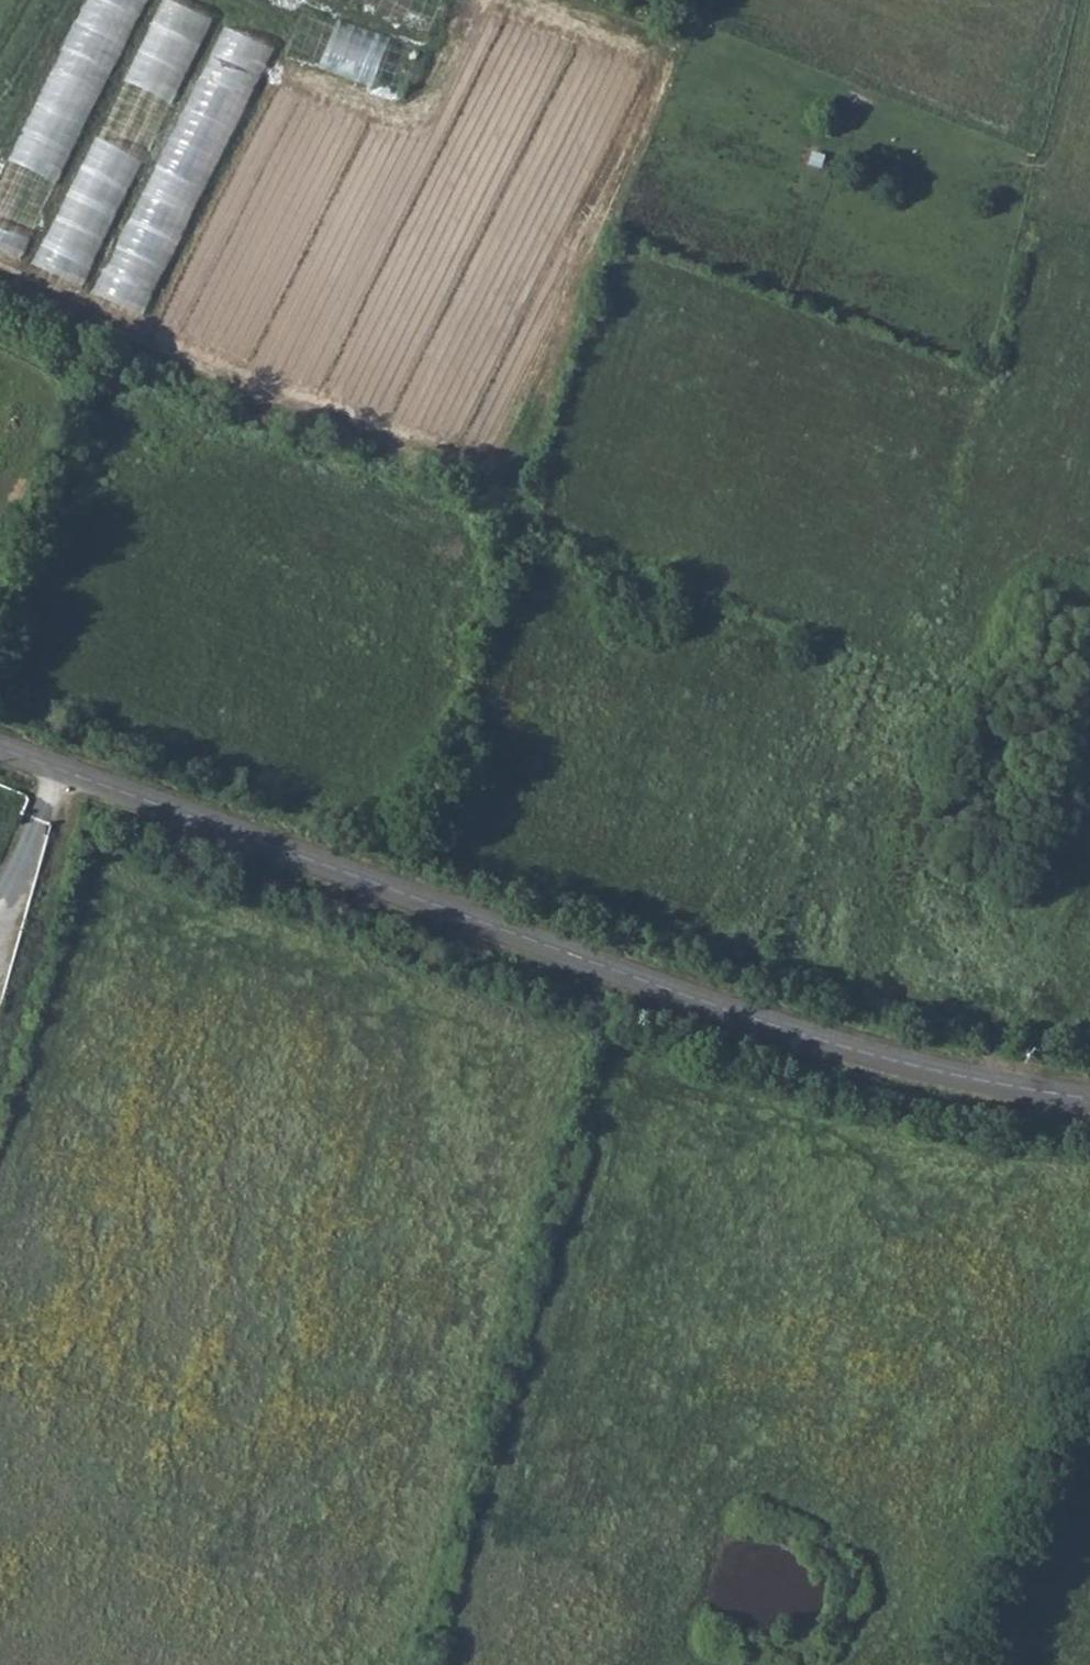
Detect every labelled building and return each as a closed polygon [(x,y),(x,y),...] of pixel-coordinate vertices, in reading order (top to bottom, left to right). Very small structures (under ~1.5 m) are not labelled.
[(0,186),(0,246),(24,257),(142,0),(86,0),(0,186)] [(39,265),(87,286),(198,38),(150,16),(39,265)] [(178,136),(226,155),(260,66),(212,48),(178,136)] [(145,314),(203,183),(158,163),(100,294),(145,314)]
